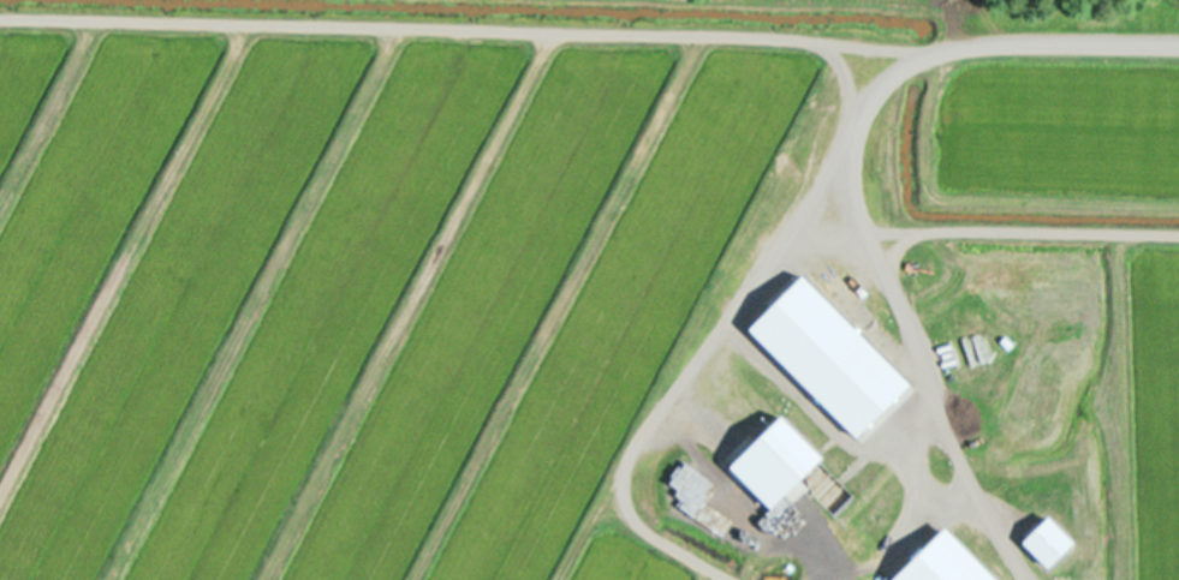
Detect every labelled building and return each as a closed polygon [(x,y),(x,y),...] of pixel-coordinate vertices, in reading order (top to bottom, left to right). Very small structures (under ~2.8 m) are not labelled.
[(864,310),(820,265),(754,330),(859,436),(903,392),(860,350),(869,341),(851,323),(864,310)] [(821,459),(778,415),(751,442),(794,486),(821,459)] [(1046,565),(1069,541),(1046,518),(1022,542),(1046,565)] [(942,527),(889,579),(995,579),(942,527)]
